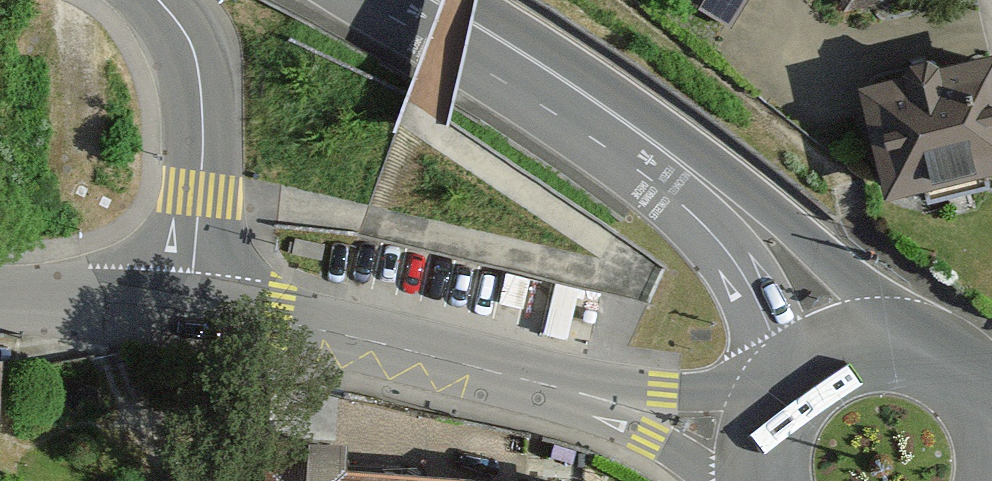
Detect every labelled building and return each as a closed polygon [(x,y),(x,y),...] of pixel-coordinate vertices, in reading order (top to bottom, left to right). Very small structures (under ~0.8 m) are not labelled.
[(727,28),(747,0),(685,0),(727,28)] [(991,161),(991,93),(981,51),(856,82),(882,188),(991,161)] [(473,480),(341,474),(342,447),(285,444),(284,470),(267,469),(267,480),(473,480)]
